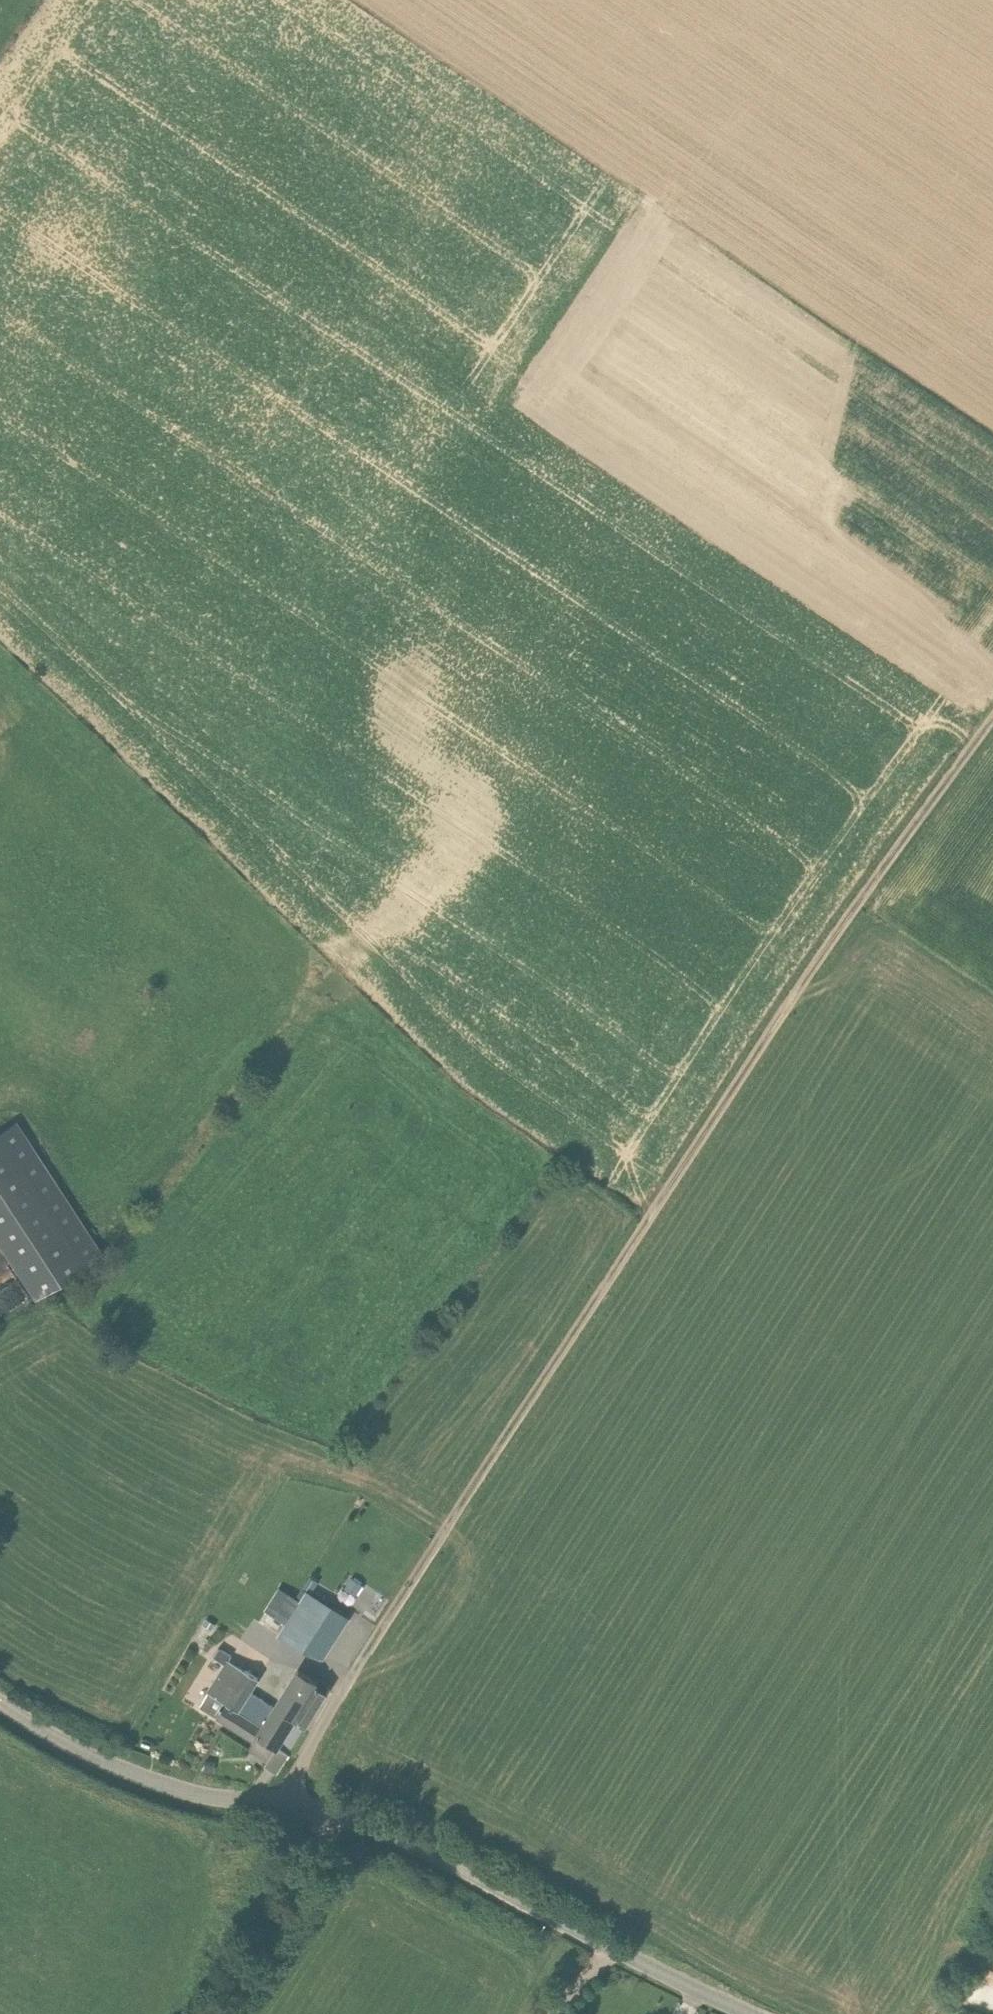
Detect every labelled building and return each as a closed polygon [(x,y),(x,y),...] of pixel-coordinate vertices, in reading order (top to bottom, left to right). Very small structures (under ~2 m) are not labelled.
[(26,1286),(36,1299),(86,1266),(62,1229),(11,1262),(26,1286)] [(306,1590),(310,1593),(314,1586),(306,1581),(302,1588),(306,1590)] [(332,1606),(306,1590),(278,1635),(303,1650),(322,1657),(323,1657),(342,1627),(341,1626),(344,1622),(346,1618),(348,1619),(348,1617),(332,1606)] [(217,1623),(208,1617),(204,1624),(213,1630),(217,1623)] [(258,1736),(264,1726),(238,1709),(249,1690),(251,1691),(259,1679),(228,1659),(231,1655),(219,1648),(214,1656),(225,1663),(207,1690),(210,1692),(201,1706),(238,1730),(255,1741),(258,1736)] [(298,1669),(293,1679),(311,1690),(295,1715),(296,1716),(295,1717),(306,1724),(326,1692),(319,1687),(320,1686),(318,1685),(318,1686),(315,1685),(317,1680),(298,1669)] [(285,1734),(295,1717),(296,1716),(295,1715),(311,1690),(293,1679),(288,1686),(275,1708),(250,1692),(251,1691),(249,1690),(238,1709),(264,1726),(258,1736),(276,1747),(285,1734)] [(288,1754),(277,1746),(265,1765),(276,1773),(288,1754)] [(204,1770),(213,1771),(215,1760),(206,1759),(204,1770)]
